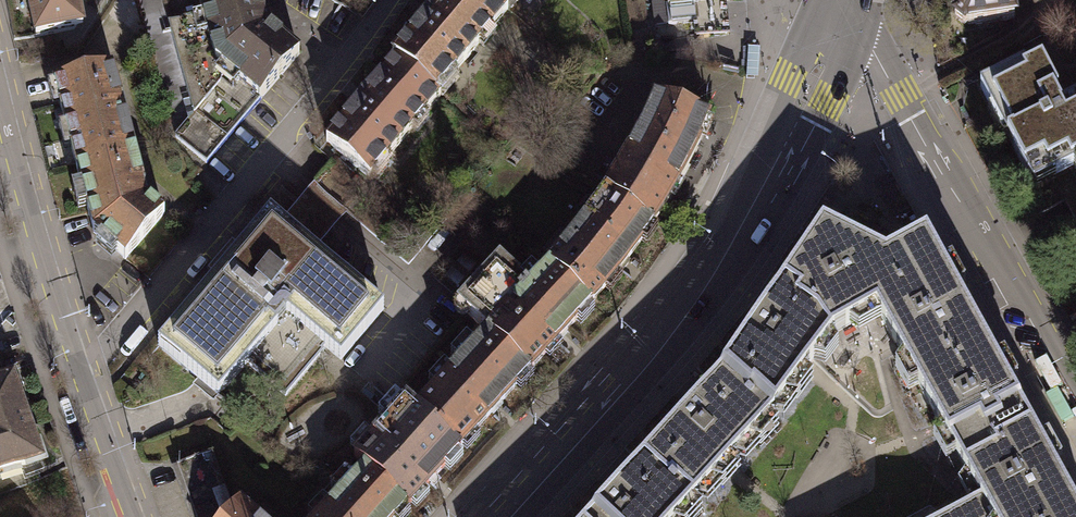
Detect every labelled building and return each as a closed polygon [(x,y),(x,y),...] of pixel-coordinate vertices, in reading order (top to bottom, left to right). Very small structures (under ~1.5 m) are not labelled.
[(35,36),(82,27),(77,0),(28,0),(35,36)] [(259,100),(211,60),(197,0),(161,0),(193,111),(174,134),(207,161),(259,100)] [(211,60),(259,100),(298,53),(267,27),(265,18),(260,0),(197,0),(211,60)] [(504,6),(497,0),(438,0),(392,55),(394,57),(436,92),(506,9),(504,6)] [(669,24),(696,21),(694,4),(724,1),(725,1),(725,0),(667,0),(669,24)] [(1011,0),(954,0),(956,17),(954,20),(964,29),(966,26),(1013,18),(1011,0)] [(439,94),(436,92),(394,57),(324,140),(368,177),(439,94)] [(1060,106),(1053,93),(1058,91),(1041,60),(1025,68),(1023,63),(980,87),(992,109),(997,106),(1011,132),(1005,135),(1029,180),(1048,170),(1052,177),(1075,165),(1075,98),(1060,106)] [(54,82),(73,162),(133,148),(113,67),(54,82)] [(603,192),(651,223),(686,164),(708,115),(654,99),(635,139),(603,192)] [(133,148),(73,162),(92,232),(124,260),(164,212),(144,195),(133,148)] [(337,159),(315,183),(343,207),(364,182),(337,159)] [(182,314),(155,345),(216,396),(244,362),(284,395),(325,347),(339,359),(384,306),(314,248),(346,212),(314,184),(281,223),(268,212),(243,242),(182,314)] [(548,264),(590,302),(630,255),(651,223),(603,192),(580,225),(548,264)] [(822,226),(784,282),(801,295),(798,301),(818,315),(839,347),(882,321),(894,342),(918,328),(908,310),(954,283),(926,234),(886,256),(822,226)] [(486,331),(529,369),(590,302),(548,264),(528,286),(497,258),(460,299),(470,307),(465,312),(486,331)] [(748,396),(781,425),(839,347),(818,315),(798,301),(801,295),(784,282),(726,368),(719,375),(745,398),(748,396)] [(988,343),(954,283),(908,310),(918,328),(894,342),(919,388),(944,374),(946,379),(956,373),(951,363),(988,343)] [(415,409),(458,448),(529,369),(486,331),(415,409)] [(1033,423),(988,343),(951,363),(956,373),(946,379),(944,374),(919,388),(965,468),(988,455),(991,459),(1001,454),(996,444),(1033,423)] [(42,459),(9,373),(0,376),(0,474),(42,459)] [(719,375),(643,459),(669,483),(672,480),(704,509),(781,425),(748,396),(745,398),(719,375)] [(407,504),(458,448),(415,409),(404,400),(353,456),(364,466),(407,504)] [(965,468),(981,498),(969,504),(976,516),(1075,516),(1075,501),(1033,423),(996,444),(1001,454),(991,459),(988,455),(965,468)] [(231,510),(210,453),(178,465),(196,516),(224,516),(231,510)] [(590,516),(697,516),(704,509),(672,480),(669,483),(643,459),(590,516)] [(318,516),(395,516),(407,504),(364,466),(318,516)] [(238,501),(231,510),(224,516),(256,516),(238,501)] [(969,504),(946,516),(976,516),(969,504)]
